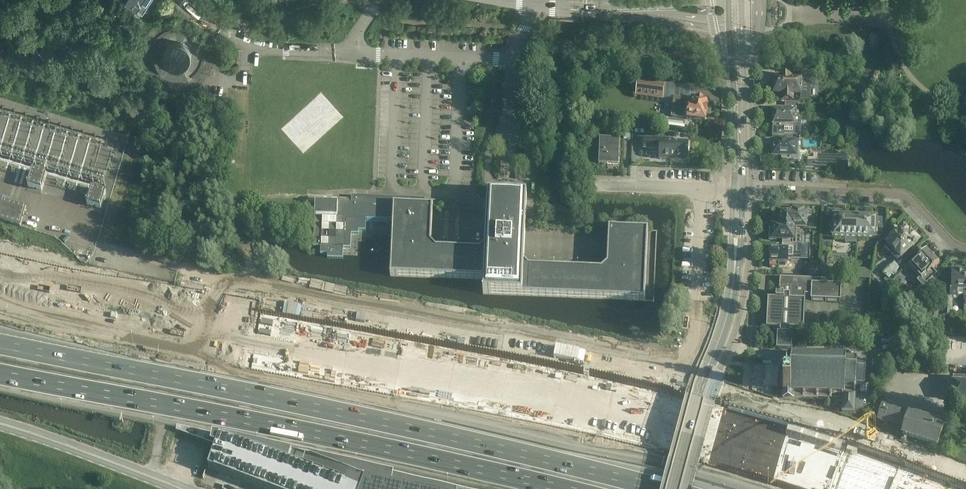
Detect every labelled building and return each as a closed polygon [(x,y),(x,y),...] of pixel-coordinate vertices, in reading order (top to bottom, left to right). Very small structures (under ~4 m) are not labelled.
[(188,77),(184,69),(185,68),(187,66),(189,65),(190,63),(191,61),(192,59),(192,56),(192,54),(191,52),(190,50),(189,48),(188,47),(186,45),(184,44),(183,43),(181,42),(178,42),(175,42),(172,43),(171,44),(169,45),(168,46),(167,48),(165,50),(165,52),(164,54),(164,55),(164,57),(164,59),(155,61),(156,64),(158,67),(159,70),(161,72),(164,74),(166,76),(169,78),(172,79),(176,79),(180,79),(182,79),(184,78),(188,77)] [(800,71),(800,80),(792,80),(792,76),(783,76),(783,80),(773,80),(773,87),(772,88),(772,92),(773,93),(773,94),(783,94),(783,101),(793,101),(793,95),(804,95),(804,86),(810,86),(810,71),(800,71)] [(662,99),(664,85),(638,82),(636,96),(662,99)] [(708,102),(694,100),(692,99),(692,100),(680,98),(674,97),(672,116),(687,118),(686,119),(705,121),(708,102)] [(773,124),(773,136),(773,137),(785,137),(785,135),(794,135),(794,128),(801,128),(801,118),(799,118),(799,109),(798,109),(798,103),(796,102),(785,102),(785,109),(773,109),(773,117),(770,118),(770,123),(773,124)] [(618,164),(618,162),(619,149),(620,138),(600,137),(598,163),(618,164)] [(805,162),(805,167),(805,169),(813,169),(813,168),(848,169),(848,157),(821,156),(822,138),(799,138),(799,137),(787,137),(787,143),(785,143),(776,143),(773,143),(773,149),(770,151),(770,154),(772,156),(772,158),(781,158),(781,161),(791,161),(802,161),(805,162)] [(643,148),(660,149),(659,159),(687,160),(687,153),(688,153),(688,151),(687,151),(688,142),(673,141),(673,139),(644,138),(643,148)] [(28,186),(42,191),(46,175),(33,171),(28,186)] [(87,204),(101,208),(105,193),(92,189),(87,204)] [(431,244),(432,211),(430,211),(430,210),(429,210),(429,209),(428,209),(427,209),(426,210),(426,211),(424,211),(425,205),(425,199),(352,196),(351,206),(338,205),(338,203),(315,202),(313,247),(314,247),(314,246),(321,247),(320,254),(343,255),(343,248),(350,248),(351,234),(358,234),(358,230),(366,231),(366,220),(389,221),(389,220),(392,220),(390,276),(484,280),(483,294),(645,302),(648,230),(608,228),(607,266),(601,271),(529,268),(524,262),(527,196),(509,195),(508,202),(503,202),(495,209),(487,208),(485,246),(479,251),(436,249),(431,244)] [(20,226),(26,207),(0,199),(0,220),(20,226)] [(781,214),(780,227),(793,227),(805,228),(805,223),(802,223),(803,212),(794,212),(794,214),(781,214)] [(832,226),(832,238),(845,238),(845,243),(857,244),(857,239),(866,239),(876,239),(876,238),(880,238),(883,236),(883,229),(882,229),(882,223),(882,219),(877,219),(877,218),(833,216),(832,224),(833,225),(833,226),(832,226)] [(793,227),(780,227),(772,227),(772,231),(770,231),(769,240),(782,240),(782,245),(793,245),(793,227)] [(912,235),(910,233),(909,234),(903,228),(884,247),(898,261),(895,264),(894,263),(884,274),(888,279),(892,276),(894,277),(897,274),(896,272),(899,269),(898,267),(904,262),(901,258),(913,247),(914,246),(918,242),(916,240),(917,239),(917,237),(914,234),(912,234),(912,235)] [(800,245),(793,245),(782,245),(782,250),(770,250),(769,267),(786,268),(786,264),(787,264),(787,259),(799,260),(800,245)] [(928,252),(926,251),(915,261),(917,262),(910,269),(926,285),(937,275),(932,269),(939,264),(931,255),(928,252)] [(846,265),(836,264),(835,275),(845,276),(846,265)] [(856,269),(855,278),(869,278),(870,269),(856,269)] [(965,291),(965,272),(963,272),(962,271),(957,271),(956,272),(952,272),(952,278),(952,282),(951,282),(951,288),(952,288),(952,291),(950,291),(950,295),(944,295),(944,315),(953,315),(953,297),(957,297),(957,294),(964,294),(964,291),(965,291)] [(777,333),(776,348),(776,349),(791,350),(792,333),(795,333),(795,330),(803,330),(805,296),(811,296),(811,301),(840,302),(841,286),(833,286),(833,281),(780,278),(779,294),(776,294),(776,299),(768,298),(766,328),(774,328),(774,333),(777,333)] [(937,320),(938,316),(939,308),(932,306),(931,313),(930,319),(937,320)] [(781,382),(781,387),(783,387),(783,398),(804,399),(804,398),(806,398),(807,399),(809,399),(812,399),(816,399),(843,400),(842,414),(854,414),(855,410),(856,388),(866,389),(866,381),(867,368),(858,368),(859,354),(858,354),(858,363),(855,363),(856,353),(848,353),(847,359),(833,358),(833,354),(832,354),(831,358),(819,358),(820,354),(818,354),(818,357),(806,357),(806,353),(805,353),(805,357),(791,356),(791,363),(782,362),(781,369),(781,380),(781,382)] [(877,369),(885,369),(886,362),(877,361),(877,369)] [(958,401),(965,401),(965,379),(953,379),(952,401),(958,401)] [(883,404),(880,413),(878,420),(904,428),(902,436),(937,447),(944,423),(934,420),(934,418),(929,416),(928,416),(928,418),(883,404)] [(208,469),(219,473),(241,481),(262,488),(445,488),(427,485),(220,437),(208,469)]
